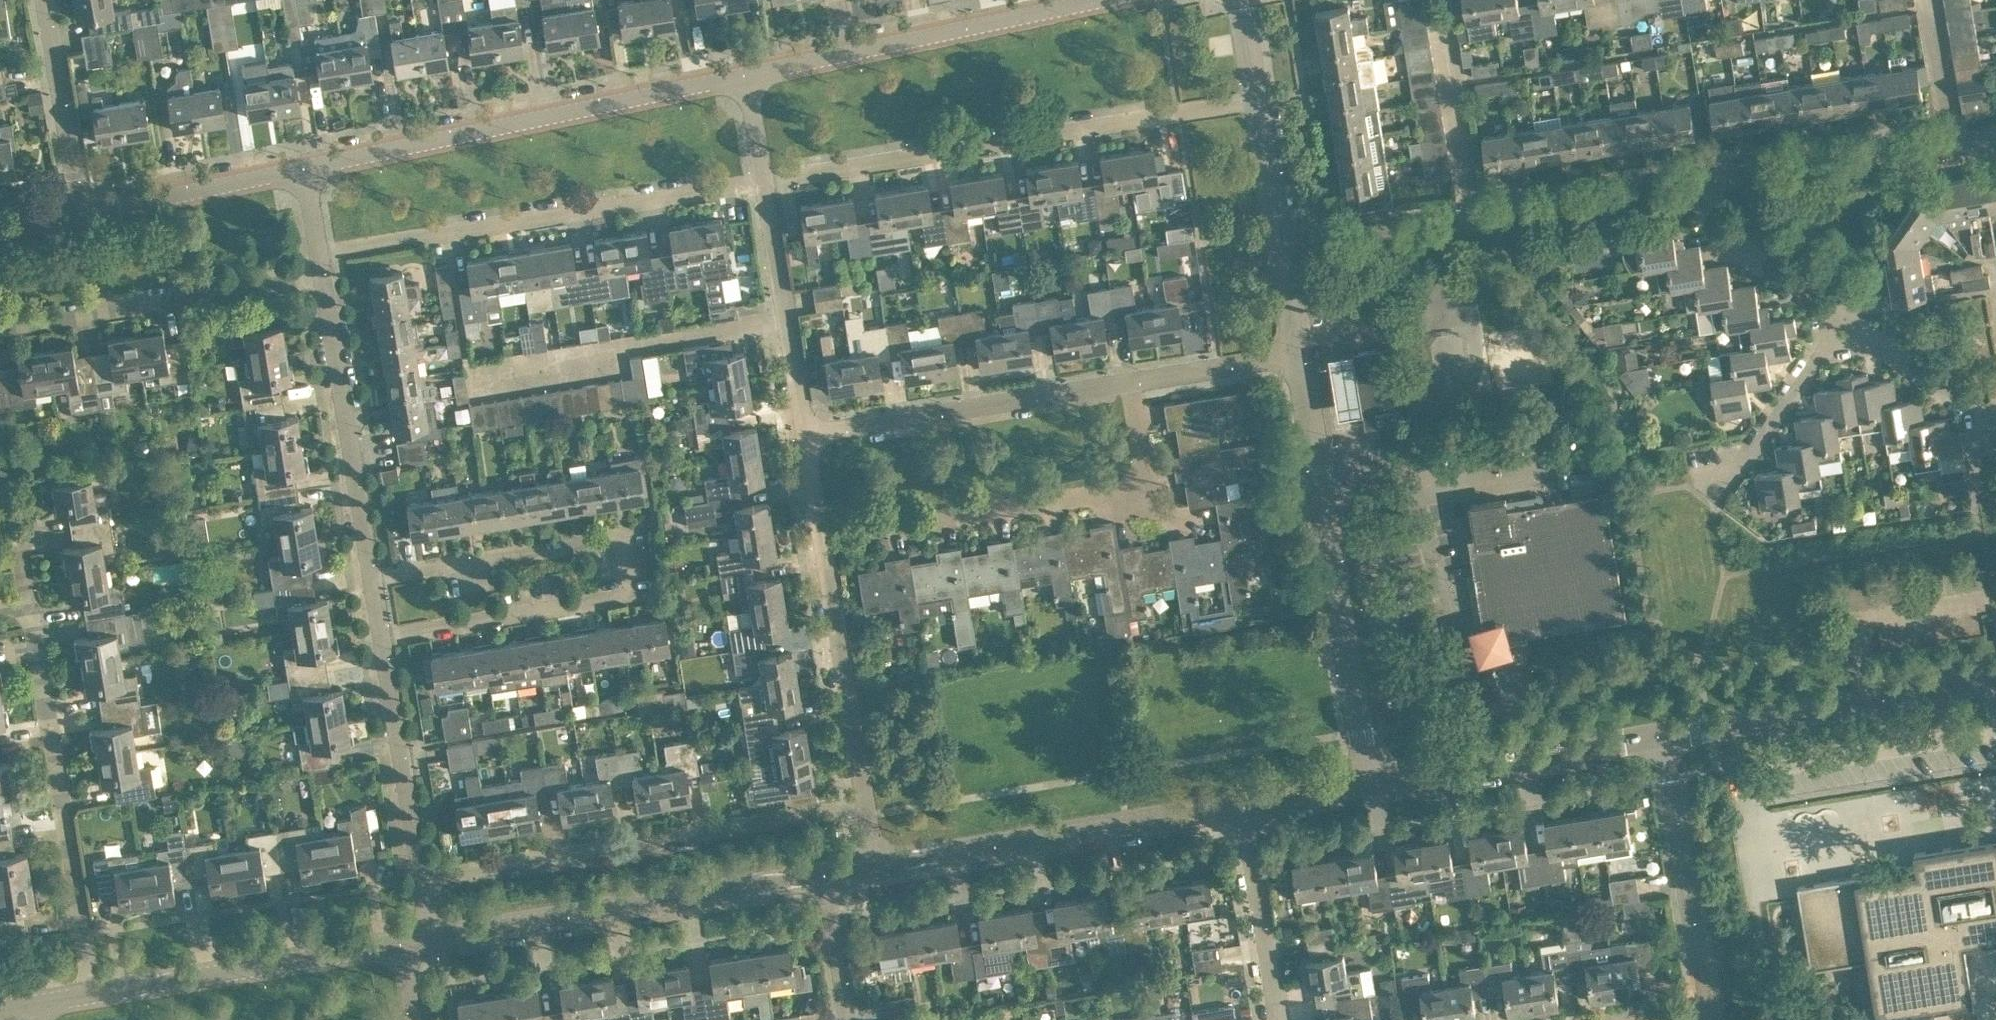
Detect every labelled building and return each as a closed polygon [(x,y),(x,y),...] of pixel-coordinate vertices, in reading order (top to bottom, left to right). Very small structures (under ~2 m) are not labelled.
[(11,32),(6,0),(0,0),(0,34),(11,32)] [(111,0),(76,0),(79,17),(91,15),(93,31),(107,29),(133,24),(131,10),(130,5),(112,8),(111,0)] [(176,10),(174,0),(162,0),(162,4),(164,12),(176,10)] [(188,8),(187,0),(174,0),(176,10),(188,8)] [(284,3),(288,25),(290,37),(301,35),(299,23),(295,0),(284,0),(284,3)] [(312,21),(308,0),(295,0),(299,23),(312,21)] [(375,11),(374,0),(361,0),(363,13),(375,11)] [(387,9),(386,0),(374,0),(375,11),(387,9)] [(542,1),(543,11),(549,47),(574,43),(568,7),(567,0),(542,0),(542,1)] [(568,7),(574,43),(599,39),(597,27),(596,19),(594,8),(593,0),(582,0),(583,5),(568,7)] [(620,4),(621,15),(625,35),(650,31),(645,0),(619,0),(620,4)] [(650,31),(675,27),(672,7),(670,0),(645,0),(650,31)] [(723,7),(722,0),(697,0),(698,11),(723,7)] [(1415,22),(1411,0),(1398,0),(1402,25),(1415,22)] [(1427,20),(1424,0),(1411,0),(1415,22),(1427,20)] [(1467,7),(1468,18),(1471,38),(1497,34),(1494,16),(1495,16),(1492,0),(1466,0),(1467,7)] [(1519,0),(1492,0),(1495,16),(1510,13),(1514,38),(1536,34),(1532,7),(1520,9),(1519,0)] [(1558,31),(1554,6),(1570,3),(1569,0),(1543,0),(1543,5),(1532,7),(1536,34),(1558,31)] [(1570,3),(1585,1),(1589,26),(1611,22),(1608,0),(1569,0),(1570,3)] [(1646,0),(1608,0),(1611,22),(1636,18),(1648,9),(1646,0)] [(1685,0),(1646,0),(1648,9),(1663,7),(1664,13),(1686,10),(1685,0)] [(1708,6),(1707,0),(1685,0),(1686,10),(1708,6)] [(1908,4),(1907,0),(1880,0),(1882,9),(1908,4)] [(1982,7),(1981,0),(1979,0),(1971,1),(1972,4),(1973,9),(1982,7)] [(225,2),(218,3),(226,47),(238,45),(237,34),(233,12),(231,1),(225,2)] [(499,55),(524,51),(518,15),(515,2),(491,6),(493,20),(499,55)] [(214,49),(226,47),(218,3),(213,4),(207,5),(212,37),(214,49)] [(144,22),(157,20),(165,19),(164,12),(162,4),(131,10),(133,24),(144,22)] [(1974,16),(1973,9),(1972,4),(1946,8),(1948,20),(1974,16)] [(1351,16),(1349,6),(1316,11),(1321,38),(1354,32),(1370,29),(1367,14),(1351,16)] [(1950,32),(1976,27),(1975,20),(1984,18),(1982,7),(1973,9),(1974,16),(1948,20),(1950,32)] [(1885,29),(1912,24),(1909,12),(1883,17),(1885,29)] [(403,34),(400,17),(390,19),(398,72),(423,68),(417,32),(403,34)] [(1732,17),(1725,18),(1727,33),(1734,32),(1734,31),(1732,17)] [(1862,43),(1871,42),(1872,31),(1885,29),(1883,17),(1859,22),(1862,43)] [(150,55),(162,53),(157,20),(144,22),(150,55)] [(474,59),(499,55),(493,20),(468,24),(474,59)] [(1404,37),(1429,32),(1427,20),(1415,22),(1402,25),(1404,37)] [(138,57),(150,55),(144,22),(133,24),(138,57)] [(1706,22),(1692,24),(1694,36),(1708,34),(1706,22)] [(1834,37),(1847,35),(1845,23),(1832,25),(1834,37)] [(273,24),(263,26),(264,34),(274,33),(273,24)] [(1821,39),(1834,37),(1832,25),(1819,27),(1821,39)] [(348,80),(373,76),(365,27),(340,31),(348,80)] [(1952,43),(1978,39),(1976,27),(1950,32),(1952,43)] [(423,68),(448,64),(442,28),(417,32),(423,68)] [(87,66),(112,62),(107,29),(93,31),(82,33),(87,66)] [(1633,48),(1653,45),(1651,30),(1631,33),(1633,48)] [(323,84),(348,80),(340,31),(314,35),(317,48),(323,84)] [(1783,45),(1796,43),(1794,31),(1780,33),(1783,45)] [(1356,44),(1354,32),(1321,38),(1325,63),(1358,58),(1374,55),(1372,47),(1366,43),(1356,44)] [(1406,48),(1431,44),(1429,32),(1404,37),(1406,48)] [(1769,47),(1783,45),(1780,33),(1767,36),(1769,47)] [(1404,39),(1393,41),(1395,51),(1405,49),(1404,39)] [(1954,55),(1980,51),(1978,39),(1952,43),(1954,55)] [(1742,40),(1730,42),(1731,54),(1745,51),(1742,40)] [(1727,42),(1716,44),(1718,56),(1731,54),(1730,42),(1727,42)] [(1408,60),(1433,56),(1431,44),(1406,48),(1408,60)] [(1575,44),(1557,47),(1559,60),(1578,57),(1575,44)] [(1956,67),(1982,63),(1980,51),(1954,55),(1956,67)] [(1658,66),(1671,64),(1669,52),(1656,54),(1658,66)] [(1903,53),(1889,56),(1892,68),(1897,101),(1923,97),(1921,81),(1929,80),(1927,62),(1908,65),(1907,56),(1903,53)] [(1644,68),(1658,66),(1656,54),(1642,56),(1644,68)] [(1329,89),(1378,81),(1374,55),(1358,58),(1325,63),(1329,89)] [(1410,72),(1435,68),(1433,56),(1408,60),(1410,72)] [(267,59),(242,63),(245,80),(247,96),(250,116),(275,112),(267,64),(267,59)] [(275,112),(300,108),(295,72),(292,60),(267,64),(275,112)] [(1474,76),(1501,71),(1499,60),(1472,64),(1474,76)] [(1606,74),(1620,72),(1618,60),(1604,62),(1606,74)] [(1581,87),(1590,86),(1593,76),(1606,74),(1604,62),(1578,67),(1581,87)] [(1982,63),(1956,67),(1958,79),(1984,74),(1982,63)] [(200,124),(194,88),(190,65),(179,67),(176,71),(176,77),(168,84),(172,109),(175,128),(200,124)] [(1820,114),(1846,110),(1840,77),(1839,66),(1813,70),(1815,81),(1820,114)] [(1412,84),(1437,80),(1435,68),(1410,72),(1412,84)] [(1892,68),(1866,72),(1872,105),(1873,105),(1874,109),(1889,107),(1888,103),(1897,101),(1892,68)] [(1555,83),(1568,80),(1566,69),(1553,71),(1555,83)] [(1542,85),(1555,83),(1553,71),(1540,73),(1542,85)] [(1846,110),(1872,105),(1866,72),(1840,77),(1846,110)] [(1984,74),(1958,79),(1960,91),(1962,99),(1982,95),(1986,88),(1984,74)] [(1788,75),(1762,80),(1764,89),(1769,122),(1795,118),(1789,85),(1788,75)] [(1504,91),(1517,89),(1515,77),(1502,79),(1504,91)] [(1477,95),(1504,91),(1502,79),(1476,83),(1477,95)] [(1414,96),(1439,91),(1437,80),(1412,84),(1414,96)] [(1738,94),(1743,127),(1769,122),(1764,89),(1762,80),(1736,84),(1738,94)] [(1378,81),(1329,89),(1334,114),(1378,107),(1374,82),(1378,82),(1378,81)] [(1795,118),(1820,114),(1815,81),(1789,85),(1795,118)] [(200,124),(225,120),(222,100),(219,84),(194,88),(200,124)] [(1736,84),(1710,88),(1712,98),(1714,111),(1717,131),(1743,127),(1738,94),(1736,84)] [(1416,108),(1441,103),(1439,91),(1414,96),(1416,108)] [(103,103),(101,93),(92,95),(99,141),(124,137),(119,101),(103,103)] [(124,137),(149,133),(144,97),(119,101),(124,137)] [(1636,97),(1611,101),(1613,114),(1618,147),(1644,143),(1638,110),(1636,97)] [(89,99),(78,100),(79,111),(90,110),(89,99)] [(1669,139),(1696,134),(1690,101),(1664,106),(1669,139)] [(1418,119),(1443,115),(1441,103),(1416,108),(1418,119)] [(1644,143),(1669,139),(1664,106),(1638,110),(1644,143)] [(1338,140),(1382,133),(1378,107),(1334,114),(1338,140)] [(1541,160),(1567,156),(1562,122),(1560,113),(1535,118),(1536,127),(1541,160)] [(1593,151),(1618,147),(1613,114),(1587,118),(1593,151)] [(1419,131),(1445,127),(1443,115),(1418,119),(1419,131)] [(1567,156),(1593,151),(1587,118),(1562,122),(1567,156)] [(0,138),(0,175),(3,175),(16,172),(13,152),(12,146),(16,145),(12,121),(0,123),(0,135),(1,138),(0,138)] [(1421,143),(1447,139),(1445,127),(1419,131),(1421,143)] [(1516,164),(1541,160),(1536,127),(1510,131),(1516,164)] [(1489,168),(1516,164),(1510,131),(1484,135),(1489,168)] [(1342,166),(1387,158),(1382,133),(1338,140),(1342,166)] [(1423,155),(1449,151),(1447,139),(1421,143),(1423,155)] [(1152,147),(1126,151),(1132,184),(1136,209),(1151,206),(1162,204),(1174,202),(1173,197),(1172,189),(1185,187),(1182,167),(1181,168),(1168,170),(1169,176),(1157,178),(1156,170),(1152,147)] [(1106,186),(1094,188),(1098,216),(1119,212),(1115,187),(1132,184),(1126,151),(1100,155),(1106,186)] [(1425,167),(1451,162),(1449,151),(1423,155),(1425,167)] [(1358,190),(1361,209),(1394,204),(1387,158),(1342,166),(1346,192),(1358,190)] [(1077,159),(1051,163),(1057,197),(1060,213),(1074,211),(1075,220),(1098,216),(1094,188),(1082,190),(1081,184),(1077,159)] [(1427,179),(1453,175),(1451,162),(1425,167),(1427,179)] [(1023,228),(1044,224),(1040,200),(1057,197),(1051,163),(1026,167),(1031,198),(1019,200),(1023,228)] [(1007,202),(1002,171),(976,175),(982,209),(996,207),(1000,231),(1023,228),(1019,200),(1007,202)] [(1995,207),(1995,172),(1985,174),(1990,208),(1995,207)] [(1990,208),(1985,174),(1963,178),(1968,212),(1981,210),(1982,218),(1990,216),(1989,208),(1990,208)] [(948,240),(970,236),(966,212),(982,209),(976,175),(950,180),(955,211),(944,213),(948,240)] [(1948,215),(1968,212),(1963,178),(1942,181),(1948,215)] [(1921,190),(1905,212),(1929,229),(1938,217),(1946,215),(1948,215),(1942,181),(1936,182),(1930,183),(1931,188),(1921,190)] [(932,215),(927,183),(901,188),(907,221),(921,219),(925,243),(944,240),(948,240),(944,213),(932,215)] [(880,223),(869,225),(873,253),(894,249),(911,246),(907,221),(901,188),(875,192),(879,216),(880,223)] [(857,227),(852,196),(826,200),(832,234),(847,231),(851,256),(873,253),(869,225),(857,227)] [(809,262),(819,261),(815,237),(832,234),(826,200),(800,204),(806,235),(805,235),(809,262)] [(1890,246),(1885,246),(1886,252),(1887,258),(1921,252),(1919,243),(1929,229),(1905,212),(1888,236),(1890,246)] [(722,217),(696,221),(704,272),(705,279),(710,308),(727,305),(722,276),(732,275),(727,248),(726,248),(722,217)] [(675,257),(663,259),(667,286),(689,283),(688,275),(704,272),(696,221),(695,222),(670,226),(674,251),(675,257)] [(1194,236),(1191,223),(1190,223),(1179,225),(1182,238),(1194,236)] [(1675,239),(1673,224),(1639,230),(1642,249),(1645,268),(1657,266),(1688,261),(1686,246),(1685,243),(1678,238),(1675,239)] [(667,286),(663,259),(652,261),(647,229),(621,234),(626,267),(640,265),(643,281),(641,281),(644,299),(669,295),(667,286)] [(1973,244),(1982,243),(1980,231),(1971,232),(1973,244)] [(600,269),(588,271),(592,298),(615,294),(630,292),(626,267),(621,234),(595,238),(599,263),(600,269)] [(1118,234),(1106,236),(1108,249),(1120,247),(1118,234)] [(1100,236),(1088,238),(1090,250),(1102,249),(1100,236)] [(1188,237),(1176,239),(1178,252),(1184,252),(1191,250),(1188,237)] [(1993,239),(1985,240),(1987,251),(1995,250),(1993,239)] [(571,242),(545,246),(551,280),(553,292),(568,289),(570,302),(592,298),(588,271),(577,273),(571,242)] [(1975,255),(1984,253),(1982,243),(1973,244),(1975,255)] [(1704,267),(1700,244),(1686,246),(1688,261),(1657,266),(1661,290),(1685,286),(1716,281),(1713,266),(1704,267)] [(1549,245),(1540,247),(1542,257),(1551,255),(1549,245)] [(545,246),(519,250),(527,297),(553,292),(551,280),(545,246)] [(1141,247),(1126,250),(1127,261),(1143,259),(1141,247)] [(519,250),(492,255),(496,277),(498,289),(499,289),(501,301),(527,297),(519,250)] [(1035,250),(1028,251),(1030,260),(1039,259),(1039,253),(1035,250)] [(1026,251),(1014,253),(1015,263),(1027,261),(1026,251)] [(1891,279),(1924,273),(1921,252),(1887,258),(1891,279)] [(473,290),(460,292),(464,312),(465,319),(467,319),(469,334),(482,332),(480,317),(487,316),(486,307),(501,304),(501,301),(499,289),(498,289),(496,277),(492,255),(468,259),(472,284),(473,290)] [(1066,256),(1056,258),(1057,268),(1067,266),(1066,256)] [(998,261),(990,262),(991,270),(998,269),(998,261)] [(440,291),(452,289),(447,262),(435,264),(440,291)] [(1732,287),(1728,263),(1713,266),(1716,281),(1685,286),(1689,310),(1712,306),(1712,305),(1743,300),(1741,286),(1732,287)] [(1984,274),(1983,263),(1960,267),(1962,279),(1972,277),(1973,287),(1991,284),(1989,273),(1984,274)] [(892,266),(877,269),(880,289),(895,286),(892,266)] [(1953,280),(1962,279),(1960,267),(1951,268),(1953,280)] [(1008,269),(992,272),(996,291),(1011,288),(1008,269)] [(403,270),(370,275),(374,301),(407,296),(422,294),(419,281),(405,283),(403,270)] [(1889,301),(1928,295),(1936,293),(1932,271),(1924,273),(1891,279),(1892,290),(1888,291),(1888,292),(1885,292),(1886,297),(1888,297),(1889,301)] [(1561,282),(1554,272),(1547,278),(1554,287),(1561,282)] [(1165,302),(1151,305),(1152,309),(1153,316),(1157,338),(1182,334),(1178,309),(1177,302),(1190,300),(1186,273),(1171,276),(1166,277),(1163,277),(1167,302),(1165,302)] [(839,284),(841,294),(858,291),(857,281),(839,284)] [(815,299),(841,294),(839,284),(839,282),(813,286),(815,299)] [(1123,284),(1110,286),(1114,313),(1126,311),(1127,317),(1131,342),(1157,338),(1153,316),(1152,309),(1151,305),(1136,307),(1132,282),(1130,283),(1123,284)] [(1554,287),(1562,296),(1568,291),(1561,282),(1554,287)] [(1759,307),(1756,283),(1741,286),(1743,300),(1712,305),(1712,306),(1716,329),(1740,326),(1740,325),(1771,320),(1769,305),(1759,307)] [(1090,315),(1076,317),(1077,321),(1082,350),(1107,346),(1103,321),(1102,315),(1114,313),(1110,286),(1096,288),(1088,290),(1092,315),(1090,315)] [(442,303),(454,301),(452,289),(440,291),(442,303)] [(1586,290),(1572,292),(1574,303),(1588,301),(1587,290),(1586,290)] [(817,310),(837,306),(843,305),(841,294),(815,299),(817,310)] [(1056,295),(1035,299),(1039,325),(1051,323),(1052,330),(1056,354),(1082,350),(1077,321),(1076,317),(1073,294),(1056,297),(1056,295)] [(407,296),(374,301),(378,327),(411,322),(407,296)] [(1013,310),(998,312),(1002,330),(1007,362),(1033,358),(1029,334),(1027,327),(1039,325),(1035,299),(1012,302),(1013,310)] [(712,320),(738,316),(736,304),(710,308),(712,320)] [(269,326),(267,308),(268,308),(268,307),(229,313),(234,343),(247,341),(250,357),(286,351),(282,325),(283,324),(283,323),(269,326)] [(982,307),(960,311),(964,337),(976,335),(981,367),(1007,362),(1002,330),(986,332),(982,307)] [(940,339),(926,342),(931,375),(958,370),(954,346),(953,339),(964,337),(960,311),(936,314),(938,323),(940,339)] [(673,313),(659,315),(661,328),(675,326),(673,313)] [(1587,315),(1580,321),(1588,330),(1594,325),(1587,315)] [(1792,356),(1788,332),(1797,331),(1795,316),(1771,320),(1740,325),(1740,326),(1744,348),(1744,349),(1775,344),(1777,358),(1792,356)] [(906,320),(885,323),(889,349),(901,348),(902,353),(906,379),(931,375),(926,342),(910,344),(907,328),(906,320)] [(411,322),(378,327),(383,353),(416,347),(414,337),(419,336),(416,321),(411,322)] [(536,349),(547,347),(543,321),(531,323),(536,349)] [(609,322),(597,324),(599,339),(611,337),(609,322)] [(524,351),(536,349),(531,323),(519,325),(524,351)] [(861,327),(847,329),(851,354),(857,387),(882,383),(878,357),(877,351),(889,349),(885,323),(861,327)] [(1594,325),(1588,330),(1595,339),(1602,334),(1606,333),(1604,323),(1594,325)] [(146,333),(136,334),(142,371),(158,369),(160,381),(190,376),(187,357),(187,352),(184,339),(183,339),(172,341),(172,344),(166,345),(164,330),(163,330),(162,325),(145,328),(146,333)] [(457,327),(445,328),(447,339),(447,342),(459,340),(459,337),(457,327)] [(831,332),(821,333),(825,360),(826,360),(831,391),(857,387),(851,354),(835,357),(831,332)] [(104,352),(93,354),(97,379),(99,391),(108,390),(112,389),(128,387),(126,374),(142,371),(136,334),(110,339),(109,339),(111,354),(105,355),(105,352),(104,352)] [(459,340),(447,342),(448,345),(449,355),(461,353),(460,343),(459,340)] [(712,356),(710,342),(684,347),(687,371),(696,369),(701,378),(707,382),(748,376),(744,351),(712,356)] [(512,344),(504,346),(505,353),(513,352),(512,344)] [(1777,358),(1775,344),(1744,349),(1744,348),(1720,352),(1724,376),(1755,371),(1758,386),(1772,384),(1768,360),(1777,358)] [(72,345),(45,349),(51,386),(68,384),(68,389),(70,396),(83,394),(85,408),(101,406),(99,391),(97,379),(93,354),(82,356),(81,356),(81,359),(75,360),(75,357),(73,345),(72,345)] [(1406,420),(1394,345),(1359,351),(1364,384),(1359,384),(1364,410),(1369,410),(1371,426),(1406,420)] [(416,347),(383,353),(387,378),(420,373),(416,347)] [(14,367),(2,369),(6,394),(6,396),(8,406),(37,402),(35,389),(51,386),(45,349),(19,354),(18,354),(20,366),(20,369),(14,370),(14,367)] [(1618,368),(1640,365),(1638,349),(1616,352),(1618,368)] [(250,357),(235,360),(237,375),(239,375),(244,405),(281,399),(278,381),(292,378),(292,377),(291,378),(286,351),(250,357)] [(642,353),(630,355),(633,376),(634,376),(645,374),(642,353)] [(1627,367),(1620,372),(1622,374),(1628,382),(1634,390),(1652,388),(1651,380),(1639,382),(1635,377),(1627,368),(1627,367)] [(8,406),(6,396),(6,394),(2,369),(0,369),(0,408),(8,406)] [(1758,386),(1755,371),(1724,376),(1712,378),(1714,390),(1712,390),(1713,395),(1715,395),(1718,417),(1752,411),(1749,388),(1758,386)] [(420,373),(387,378),(391,404),(433,397),(438,396),(436,383),(434,381),(426,383),(424,372),(420,373)] [(1868,372),(1853,374),(1855,383),(1860,417),(1862,429),(1885,425),(1883,414),(1882,403),(1880,394),(1895,392),(1893,377),(1869,381),(1868,372)] [(455,387),(467,385),(465,373),(453,375),(455,387)] [(625,404),(639,402),(650,400),(645,374),(634,376),(633,376),(622,378),(625,404)] [(1862,429),(1853,374),(1838,376),(1840,386),(1816,390),(1819,404),(1833,402),(1839,433),(1862,429)] [(752,403),(748,376),(707,382),(707,384),(715,382),(718,397),(693,401),(696,423),(723,418),(721,407),(752,403)] [(614,406),(625,404),(622,378),(611,379),(614,406)] [(601,408),(614,406),(611,379),(598,382),(601,408)] [(589,410),(601,408),(598,382),(584,384),(589,410)] [(576,412),(589,410),(584,384),(572,386),(576,412)] [(457,400),(469,398),(467,385),(455,387),(457,400)] [(563,414),(576,412),(572,386),(560,388),(563,414)] [(551,416),(563,414),(560,388),(546,390),(551,416)] [(1219,446),(1214,413),(1240,409),(1237,392),(1253,389),(1252,388),(1164,402),(1167,418),(1176,417),(1182,452),(1219,446)] [(538,418),(551,416),(546,390),(535,392),(538,418)] [(526,420),(538,418),(535,392),(522,394),(526,420)] [(1895,392),(1880,394),(1882,403),(1883,414),(1885,425),(1887,437),(1889,449),(1913,445),(1914,445),(1912,433),(1910,423),(1908,414),(1923,411),(1921,397),(1897,401),(1895,392)] [(513,423),(523,421),(526,420),(522,394),(509,396),(513,423)] [(500,425),(507,424),(513,423),(509,396),(496,398),(500,425)] [(433,397),(391,404),(395,430),(409,428),(411,438),(423,436),(440,433),(448,432),(446,422),(438,423),(433,397)] [(487,427),(500,425),(496,398),(483,401),(487,427)] [(284,416),(281,399),(244,405),(249,433),(261,431),(264,448),(301,442),(297,415),(298,415),(298,414),(284,416)] [(474,429),(487,427),(483,401),(470,403),(474,429)] [(1839,433),(1833,402),(1819,404),(1820,413),(1796,417),(1799,432),(1813,430),(1819,461),(1819,460),(1843,456),(1839,433)] [(0,408),(0,409),(2,424),(11,422),(8,407),(0,408)] [(1925,420),(1923,411),(1908,414),(1914,445),(1913,445),(1917,469),(1941,465),(1940,458),(1938,446),(1936,434),(1950,431),(1948,417),(1925,420)] [(655,412),(643,414),(645,429),(657,428),(655,412)] [(1641,429),(1650,428),(1648,416),(1639,417),(1641,429)] [(725,431),(723,418),(696,423),(700,446),(725,442),(727,456),(760,451),(756,426),(725,431)] [(1819,461),(1813,430),(1799,432),(1800,441),(1777,445),(1779,460),(1794,457),(1799,488),(1823,484),(1819,460),(1819,461)] [(1938,446),(1963,442),(1961,430),(1950,431),(1936,434),(1938,446)] [(190,433),(187,444),(198,446),(201,435),(190,433)] [(1654,433),(1644,435),(1646,449),(1657,447),(1654,433)] [(399,452),(425,448),(424,444),(423,436),(397,441),(399,452)] [(1260,440),(1244,442),(1246,453),(1261,450),(1260,440)] [(305,468),(301,442),(264,448),(267,464),(255,466),(260,495),(296,489),(293,472),(307,469),(307,468),(305,468)] [(1182,452),(1173,454),(1175,470),(1184,468),(1185,476),(1190,503),(1190,504),(1189,504),(1189,505),(1216,501),(1216,499),(1227,497),(1222,465),(1247,461),(1246,453),(1244,442),(1219,446),(1182,452)] [(1940,458),(1965,454),(1963,442),(1938,446),(1940,458)] [(401,464),(421,461),(427,460),(425,448),(399,452),(401,464)] [(730,472),(705,476),(707,487),(707,490),(708,498),(735,494),(733,483),(764,478),(760,451),(727,456),(730,472)] [(618,502),(645,497),(640,470),(645,469),(643,454),(611,459),(613,469),(618,502)] [(1942,470),(1966,465),(1965,454),(1940,458),(1941,465),(1942,470)] [(1799,488),(1794,457),(1779,460),(1781,469),(1757,472),(1763,507),(1801,500),(1799,488)] [(30,458),(18,460),(20,471),(32,470),(30,458)] [(542,514),(567,510),(562,477),(559,464),(550,465),(547,471),(549,479),(536,482),(542,514)] [(1944,481),(1968,477),(1966,465),(1942,470),(1944,481)] [(396,466),(380,469),(383,483),(399,480),(396,466)] [(516,519),(542,514),(536,482),(534,468),(519,470),(522,484),(510,486),(516,519)] [(593,506),(618,502),(613,469),(587,473),(593,506)] [(571,476),(562,477),(567,510),(593,506),(587,473),(571,476)] [(72,480),(52,483),(52,484),(54,484),(58,509),(57,509),(57,510),(71,508),(74,527),(111,521),(106,490),(94,492),(92,477),(72,480)] [(1969,490),(1970,489),(1968,477),(1944,481),(1946,493),(1956,492),(1969,490)] [(457,481),(431,485),(434,498),(439,531),(465,527),(459,494),(457,481)] [(490,523),(516,519),(510,486),(485,490),(490,523)] [(1908,487),(1896,489),(1898,503),(1910,501),(1909,492),(1908,487)] [(299,507),(296,489),(260,495),(264,525),(277,523),(280,539),(316,533),(312,506),(313,506),(313,505),(299,507)] [(1887,505),(1898,503),(1896,489),(1885,491),(1887,505)] [(465,527),(490,523),(485,490),(459,494),(465,527)] [(1969,490),(1956,492),(1957,500),(1964,504),(1971,503),(1970,494),(1969,490)] [(1628,618),(1607,491),(1509,507),(1507,497),(1472,503),(1477,535),(1469,537),(1486,641),(1628,618)] [(1227,497),(1216,499),(1216,501),(1218,514),(1225,513),(1229,536),(1222,537),(1232,602),(1249,599),(1245,575),(1266,572),(1253,493),(1227,497)] [(737,506),(735,494),(708,498),(691,501),(684,502),(689,525),(712,521),(737,517),(739,532),(772,526),(768,501),(737,506)] [(413,536),(439,531),(434,498),(407,503),(413,536)] [(1850,519),(1864,516),(1863,508),(1848,510),(1850,519)] [(1806,528),(1817,526),(1816,518),(1804,520),(1806,528)] [(1130,618),(1114,520),(1098,523),(1100,532),(1064,537),(1063,528),(1071,577),(1104,571),(1106,587),(1100,588),(1108,632),(1096,634),(1098,646),(1134,641),(1130,618)] [(1794,530),(1806,528),(1804,520),(1793,521),(1794,530)] [(76,544),(63,546),(63,547),(64,547),(69,574),(107,568),(104,550),(116,548),(111,521),(74,527),(76,544)] [(720,573),(747,569),(745,558),(777,553),(772,526),(739,532),(742,548),(717,551),(720,573)] [(1071,577),(1063,528),(1047,531),(1048,540),(1013,546),(1019,584),(1053,579),(1057,603),(1064,602),(1066,614),(1077,613),(1075,601),(1071,577)] [(320,559),(316,533),(280,539),(283,555),(268,558),(273,586),(311,580),(308,562),(322,560),(322,559),(320,559)] [(1194,631),(1236,624),(1232,602),(1222,537),(1186,543),(1185,534),(1169,536),(1170,546),(1176,585),(1180,610),(1190,609),(1194,631)] [(989,550),(962,554),(968,593),(1001,587),(1005,612),(1014,610),(1016,620),(1025,619),(1023,609),(1019,584),(1013,546),(1012,537),(1011,537),(996,539),(997,549),(989,550)] [(1119,545),(1130,618),(1137,617),(1146,616),(1142,591),(1176,585),(1170,546),(1143,550),(1135,551),(1134,542),(1119,545)] [(938,558),(911,563),(917,601),(950,596),(952,608),(954,620),(958,645),(975,642),(972,618),(968,593),(962,554),(960,545),(944,548),(946,557),(938,558)] [(859,569),(858,569),(865,609),(885,606),(899,604),(903,628),(920,626),(918,614),(916,601),(917,601),(911,563),(909,553),(908,554),(893,556),(895,565),(887,566),(860,571),(859,569)] [(70,583),(66,584),(69,601),(72,600),(72,601),(86,599),(86,604),(89,617),(126,611),(121,581),(109,583),(107,568),(69,574),(70,583)] [(749,581),(747,569),(720,573),(724,597),(739,594),(742,608),(752,607),(784,601),(780,576),(749,581)] [(311,580),(273,586),(278,617),(292,614),(294,630),(331,624),(329,614),(332,613),(334,613),(331,596),(328,596),(314,598),(313,593),(311,580)] [(211,582),(198,584),(200,598),(213,596),(211,582)] [(190,586),(186,592),(187,598),(198,596),(196,585),(190,586)] [(733,648),(759,644),(758,633),(789,628),(784,601),(752,607),(755,624),(730,628),(733,648)] [(201,605),(190,606),(191,615),(197,618),(203,618),(201,605)] [(82,656),(84,665),(122,658),(119,641),(131,639),(127,611),(89,617),(91,630),(95,629),(96,634),(78,637),(78,638),(75,638),(78,657),(82,656)] [(643,653),(670,649),(664,616),(638,620),(643,653)] [(618,657),(643,653),(638,620),(612,624),(618,657)] [(297,646),(283,648),(288,677),(326,671),(324,658),(323,653),(337,651),(337,650),(338,650),(340,650),(337,633),(333,633),(331,624),(294,630),(297,646)] [(592,661),(618,657),(612,624),(587,628),(592,661)] [(566,665),(592,661),(587,628),(561,633),(566,665)] [(222,629),(210,631),(212,643),(224,641),(222,629)] [(568,678),(566,665),(561,633),(535,637),(543,680),(543,682),(568,678)] [(517,685),(543,680),(541,670),(535,637),(510,641),(517,685)] [(492,689),(517,685),(510,641),(484,645),(490,678),(492,689)] [(694,641),(681,643),(683,654),(695,652),(694,641)] [(761,656),(759,644),(733,648),(737,672),(761,668),(764,682),(797,676),(793,651),(761,656)] [(464,682),(490,678),(484,645),(459,649),(464,682)] [(438,687),(457,683),(464,682),(459,649),(432,654),(438,687)] [(122,658),(84,665),(88,690),(86,691),(87,692),(100,690),(103,708),(141,702),(136,671),(124,673),(122,658)] [(939,659),(927,661),(929,672),(941,670),(939,659)] [(326,671),(288,677),(290,689),(291,693),(293,706),(306,704),(307,706),(309,720),(346,714),(341,688),(343,688),(343,687),(329,689),(328,682),(326,671)] [(742,703),(743,712),(745,723),(772,719),(770,708),(776,707),(801,702),(797,676),(768,681),(764,682),(743,685),(746,702),(742,703)] [(228,677),(214,679),(215,688),(229,686),(228,677)] [(652,707),(665,705),(663,688),(649,691),(652,707)] [(611,697),(599,699),(601,711),(613,709),(625,707),(623,690),(611,692),(611,697)] [(211,691),(201,693),(202,700),(208,704),(213,703),(211,691)] [(639,710),(652,707),(649,691),(636,693),(639,710)] [(431,695),(420,696),(423,712),(433,710),(431,695)] [(599,699),(585,701),(587,713),(601,711),(599,699)] [(141,702),(103,708),(106,725),(92,728),(93,729),(90,729),(93,747),(97,747),(99,755),(137,749),(134,733),(146,731),(141,702)] [(446,737),(472,732),(468,703),(449,706),(448,713),(442,714),(446,737)] [(548,720),(562,717),(560,705),(546,707),(548,720)] [(535,722),(548,720),(546,707),(533,710),(535,722)] [(431,713),(422,715),(424,731),(434,729),(431,713)] [(350,741),(346,714),(309,720),(296,723),(304,769),(343,762),(343,761),(341,762),(338,744),(352,741),(350,741)] [(497,728),(511,726),(509,714),(495,716),(497,728)] [(484,730),(497,728),(495,716),(482,718),(484,730)] [(772,719),(745,723),(749,747),(751,761),(759,760),(776,757),(809,752),(805,726),(780,730),(774,731),(772,719)] [(233,734),(225,750),(235,755),(236,752),(237,753),(244,741),(233,734)] [(663,802),(691,798),(686,767),(698,765),(694,739),(665,743),(667,756),(664,762),(657,763),(658,769),(663,802)] [(467,741),(447,744),(449,757),(475,752),(475,751),(473,740),(472,740),(467,741)] [(643,772),(640,748),(618,751),(622,777),(634,775),(639,806),(663,802),(658,769),(643,772)] [(139,765),(137,749),(99,755),(103,781),(101,782),(102,783),(115,780),(118,798),(116,798),(116,800),(136,796),(156,793),(152,763),(139,765)] [(589,815),(616,810),(610,779),(622,777),(618,751),(595,755),(599,779),(584,782),(589,815)] [(451,768),(471,765),(477,764),(475,752),(449,757),(451,768)] [(753,777),(747,786),(749,801),(784,795),(782,783),(813,778),(809,752),(776,757),(759,760),(762,775),(753,777)] [(714,758),(701,760),(703,769),(716,767),(714,758)] [(568,784),(564,759),(542,763),(546,790),(559,788),(564,819),(589,815),(584,782),(568,784)] [(16,787),(11,761),(13,760),(0,762),(0,790),(16,787)] [(514,827),(541,823),(535,791),(546,790),(542,763),(521,767),(522,777),(506,780),(514,827)] [(468,792),(455,794),(462,836),(479,833),(488,831),(480,784),(478,772),(466,774),(467,786),(468,792)] [(278,777),(268,779),(271,794),(282,792),(280,779),(278,779),(278,777)] [(488,831),(514,827),(506,780),(480,784),(488,831)] [(16,787),(0,790),(0,836),(11,835),(8,817),(22,814),(21,813),(24,813),(21,795),(17,795),(16,787)] [(339,831),(324,833),(330,871),(339,869),(340,874),(357,871),(356,868),(357,868),(355,854),(373,851),(373,853),(374,853),(370,827),(375,826),(371,807),(367,808),(366,803),(352,809),(353,816),(348,817),(337,818),(339,831)] [(1626,808),(1599,812),(1605,849),(1606,856),(1633,852),(1631,841),(1626,808)] [(180,811),(170,812),(171,821),(181,820),(180,811)] [(1599,812),(1573,817),(1576,838),(1578,850),(1579,853),(1580,858),(1596,855),(1596,857),(1606,856),(1605,849),(1599,812)] [(1552,852),(1541,854),(1545,881),(1560,878),(1568,877),(1566,864),(1580,862),(1580,858),(1579,853),(1578,850),(1576,838),(1573,817),(1547,821),(1551,846),(1552,852)] [(304,823),(276,828),(282,866),(300,863),(302,877),(303,880),(321,877),(320,872),(330,871),(324,833),(307,836),(305,824),(304,823)] [(1524,825),(1498,829),(1504,863),(1519,860),(1523,884),(1545,881),(1541,854),(1529,856),(1528,849),(1524,825)] [(176,897),(174,884),(191,881),(185,843),(183,827),(166,829),(169,846),(155,848),(157,860),(142,863),(148,900),(174,896),(175,898),(176,897)] [(266,883),(264,869),(282,866),(276,828),(246,833),(248,846),(233,848),(239,886),(265,881),(266,883)] [(1470,893),(1492,889),(1488,865),(1504,863),(1498,829),(1472,833),(1477,864),(1466,866),(1470,893)] [(11,835),(0,836),(0,883),(31,878),(26,852),(28,851),(28,850),(14,853),(11,835)] [(1449,837),(1423,841),(1429,876),(1431,888),(1447,885),(1448,896),(1470,893),(1466,866),(1454,868),(1453,862),(1449,837)] [(216,851),(214,839),(185,843),(191,881),(209,878),(212,892),(213,891),(212,890),(239,886),(233,848),(216,851)] [(1798,885),(1800,897),(1801,901),(1802,901),(1804,915),(1813,913),(1821,966),(1869,959),(1870,966),(1878,1015),(1975,1000),(1966,943),(1995,938),(1995,839),(1915,852),(1919,876),(1893,880),(1891,870),(1798,885)] [(1402,877),(1391,879),(1395,906),(1417,903),(1416,894),(1431,891),(1431,888),(1429,876),(1423,841),(1397,846),(1401,871),(1402,877)] [(1379,880),(1374,849),(1348,854),(1353,887),(1369,884),(1374,910),(1395,906),(1391,879),(1379,880)] [(113,855),(94,858),(100,898),(101,897),(101,895),(119,893),(121,906),(122,906),(122,905),(148,900),(142,863),(140,850),(139,850),(124,853),(113,855)] [(1327,891),(1353,887),(1348,854),(1321,858),(1327,891)] [(1301,895),(1321,892),(1327,891),(1321,858),(1296,862),(1301,895)] [(1612,892),(1639,887),(1637,875),(1610,880),(1612,892)] [(1186,914),(1193,913),(1213,910),(1208,877),(1181,881),(1186,914)] [(31,878),(0,883),(0,931),(28,926),(28,925),(26,925),(23,908),(36,905),(36,904),(35,904),(31,878)] [(1160,918),(1186,914),(1181,881),(1155,885),(1160,918)] [(1127,950),(1148,946),(1144,921),(1160,918),(1155,885),(1129,889),(1134,921),(1122,923),(1127,950)] [(1639,887),(1612,892),(1613,896),(1614,904),(1621,902),(1624,902),(1634,900),(1641,899),(1639,887)] [(1111,924),(1106,893),(1080,898),(1085,930),(1101,927),(1105,953),(1127,950),(1122,923),(1111,924)] [(1601,894),(1587,896),(1589,908),(1603,905),(1602,898),(1601,894)] [(1052,962),(1074,959),(1070,933),(1085,930),(1080,898),(1054,902),(1059,933),(1048,935),(1052,962)] [(1525,903),(1514,905),(1515,916),(1527,914),(1525,903)] [(1036,937),(1031,906),(1005,910),(1010,943),(1026,940),(1030,966),(1052,962),(1048,935),(1036,937)] [(984,945),(972,947),(977,974),(1014,968),(1010,943),(1005,910),(979,914),(984,945)] [(961,949),(956,918),(931,922),(936,955),(950,953),(955,978),(977,974),(972,947),(961,949)] [(931,922),(904,926),(910,959),(936,955),(931,922)] [(1308,941),(1334,937),(1332,925),(1307,929),(1308,941)] [(880,950),(874,951),(874,952),(875,952),(878,970),(895,967),(897,977),(911,974),(909,960),(910,959),(904,926),(877,931),(880,950)] [(1475,929),(1460,930),(1461,940),(1476,938),(1475,929)] [(1376,932),(1361,934),(1363,943),(1377,940),(1376,932)] [(1310,953),(1330,950),(1336,949),(1334,937),(1308,941),(1310,953)] [(1568,941),(1567,941),(1568,947),(1573,976),(1590,973),(1591,977),(1594,999),(1596,999),(1596,997),(1617,994),(1617,995),(1618,995),(1612,958),(1610,944),(1595,946),(1594,946),(1592,937),(1568,941)] [(1626,941),(1610,943),(1610,944),(1612,958),(1618,995),(1620,995),(1620,993),(1641,990),(1641,992),(1643,991),(1639,970),(1638,965),(1655,963),(1656,962),(1656,961),(1653,943),(1652,937),(1632,940),(1626,941)] [(1194,960),(1221,956),(1219,944),(1192,948),(1194,960)] [(792,962),(789,945),(762,950),(768,983),(795,978),(796,987),(811,984),(808,971),(806,971),(804,960),(792,962)] [(1545,969),(1530,971),(1536,1008),(1537,1008),(1537,1006),(1558,1003),(1559,1005),(1560,1004),(1556,978),(1573,976),(1568,947),(1542,951),(1545,969)] [(762,950),(737,954),(742,987),(743,993),(745,1003),(770,999),(768,983),(762,950)] [(708,1018),(729,1014),(726,996),(743,993),(742,987),(737,954),(711,958),(716,989),(703,991),(708,1018)] [(1317,959),(1307,961),(1307,962),(1309,962),(1312,983),(1312,984),(1311,984),(1311,985),(1333,982),(1337,981),(1337,985),(1339,998),(1365,993),(1370,993),(1376,992),(1374,979),(1372,967),(1361,969),(1345,972),(1343,955),(1337,956),(1327,957),(1317,959)] [(1196,972),(1203,970),(1222,967),(1221,956),(1194,960),(1196,972)] [(1512,960),(1487,964),(1490,989),(1507,986),(1512,1012),(1513,1012),(1513,1010),(1534,1007),(1534,1009),(1536,1008),(1530,971),(1514,974),(1512,960)] [(687,962),(660,966),(666,999),(682,997),(686,1019),(694,1019),(708,1018),(703,991),(693,993),(687,962)] [(1448,984),(1453,1019),(1454,1019),(1475,1016),(1476,1018),(1477,1017),(1473,991),(1490,989),(1487,964),(1460,968),(1463,982),(1448,984)] [(650,1002),(666,999),(660,966),(636,970),(641,1002),(628,1004),(631,1019),(653,1019),(650,1002)] [(1131,972),(1118,974),(1120,982),(1126,983),(1132,982),(1131,972)] [(1403,977),(1405,986),(1407,1002),(1408,1002),(1425,999),(1425,1003),(1428,1019),(1453,1019),(1448,984),(1432,987),(1430,973),(1403,977)] [(612,974),(586,979),(592,1012),(607,1010),(609,1019),(631,1019),(628,1004),(617,1005),(612,974)] [(1392,977),(1380,978),(1381,985),(1382,989),(1386,989),(1393,988),(1397,987),(1395,976),(1392,977)] [(554,1016),(554,1019),(580,1019),(592,1018),(592,1012),(586,979),(561,983),(565,1008),(566,1014),(554,1016)] [(1054,982),(1045,984),(1047,996),(1056,994),(1054,982)] [(512,991),(517,1019),(554,1019),(554,1016),(543,1018),(542,1011),(537,987),(512,991)] [(486,995),(490,1019),(517,1019),(512,991),(486,995)] [(1374,1017),(1370,993),(1339,998),(1342,1013),(1316,1018),(1317,1019),(1318,1019),(1355,1019),(1374,1017)] [(890,1010),(916,1006),(915,994),(888,998),(890,1010)] [(993,994),(982,996),(983,1004),(994,1002),(993,994)] [(486,995),(459,999),(462,1019),(490,1019),(486,995)] [(1148,998),(1150,1014),(1151,1019),(1178,1019),(1176,1009),(1162,1012),(1160,1012),(1158,996),(1148,998)] [(1192,1010),(1194,1019),(1237,1019),(1234,1003),(1227,1004),(1214,1007),(1207,1008),(1192,1010)] [(1248,1005),(1240,1006),(1241,1018),(1250,1016),(1248,1005)] [(911,1019),(918,1018),(916,1006),(890,1010),(891,1019),(902,1019),(911,1019)]
